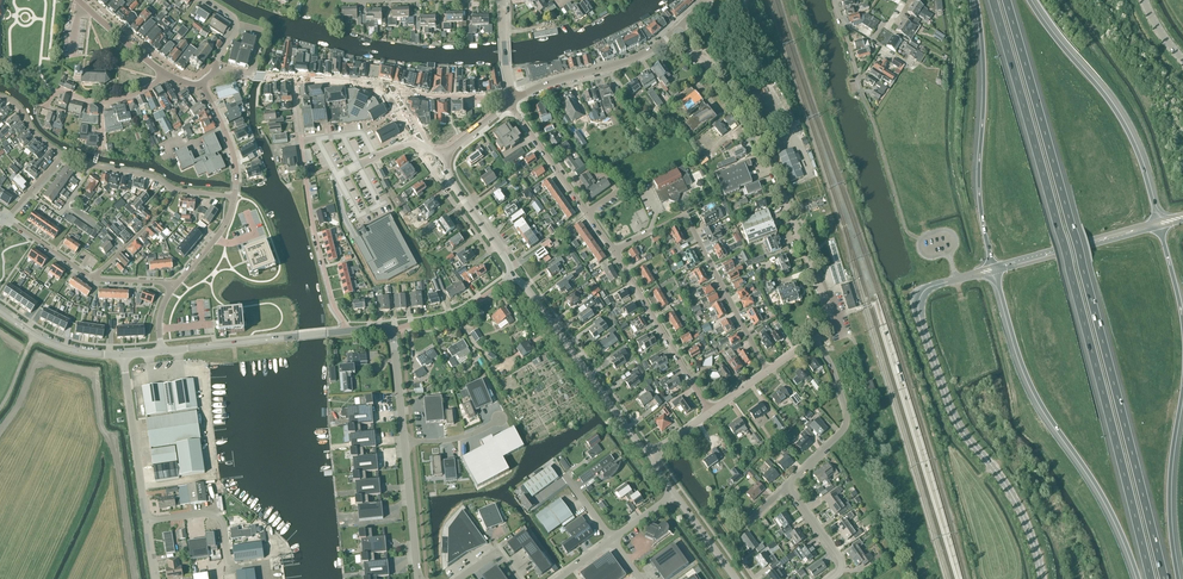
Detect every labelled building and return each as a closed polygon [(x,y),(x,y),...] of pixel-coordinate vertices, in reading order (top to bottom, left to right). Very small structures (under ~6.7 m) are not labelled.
[(125,4),(129,1),(130,0),(114,0),(106,9),(115,16),(115,15),(125,4)] [(586,16),(593,11),(588,4),(590,3),(589,3),(592,1),(592,0),(583,0),(584,2),(579,6),(586,16)] [(683,11),(688,7),(687,6),(690,2),(691,3),(694,1),(694,0),(685,0),(679,6),(683,11)] [(853,0),(844,0),(845,0),(841,1),(843,9),(859,4),(860,3),(859,2),(858,2),(854,3),(853,0)] [(925,17),(930,20),(932,16),(926,12),(927,10),(920,5),(923,1),(921,0),(916,0),(915,2),(911,8),(925,17)] [(546,5),(543,1),(533,8),(540,17),(545,14),(546,16),(556,9),(551,2),(546,5)] [(122,22),(130,13),(137,5),(134,2),(128,9),(129,10),(128,11),(125,9),(127,6),(125,4),(115,15),(115,16),(122,22)] [(586,16),(579,6),(574,9),(570,3),(567,5),(563,8),(567,14),(571,11),(573,14),(575,13),(579,20),(586,16)] [(683,11),(679,6),(678,6),(677,4),(674,6),(675,7),(670,12),(676,18),(683,11)] [(211,13),(201,6),(199,9),(195,7),(190,14),(194,17),(195,14),(201,19),(199,22),(203,24),(205,21),(211,13)] [(846,16),(854,14),(853,11),(857,10),(856,7),(844,10),(846,16)] [(138,19),(130,29),(136,34),(145,24),(152,15),(149,11),(150,10),(148,8),(143,14),(138,19)] [(357,18),(357,8),(342,9),(342,21),(357,20),(357,26),(361,26),(361,18),(357,18)] [(923,20),(925,17),(911,8),(908,13),(911,15),(909,19),(918,25),(920,21),(916,18),(917,16),(923,20)] [(401,10),(401,19),(401,23),(407,23),(407,25),(409,26),(414,26),(413,18),(409,18),(408,9),(401,10)] [(396,19),(401,19),(401,10),(392,10),(393,19),(388,19),(388,27),(396,26),(396,19)] [(668,19),(672,16),(668,10),(664,13),(668,19)] [(143,40),(167,14),(163,11),(157,18),(154,20),(151,18),(137,35),(143,40)] [(371,28),(374,28),(374,11),(366,11),(366,16),(362,16),(362,25),(366,25),(366,21),(370,21),(371,28)] [(374,11),(374,28),(378,28),(377,21),(382,21),(382,24),(385,24),(385,15),(381,15),(381,11),(374,11)] [(130,29),(138,19),(130,13),(122,22),(130,29)] [(451,23),(455,23),(454,14),(446,14),(447,23),(443,23),(443,31),(451,31),(451,23)] [(454,14),(455,23),(458,23),(458,30),(463,30),(463,32),(466,32),(466,22),(463,22),(462,14),(454,14)] [(853,26),(862,24),(864,20),(863,15),(859,17),(858,14),(848,17),(850,23),(851,23),(851,25),(853,24),(853,26)] [(226,32),(228,29),(227,29),(230,24),(216,15),(208,27),(222,36),(225,31),(226,32)] [(161,23),(144,41),(151,47),(159,53),(168,42),(167,41),(172,35),(169,33),(171,31),(178,22),(177,21),(175,23),(168,17),(167,18),(167,17),(162,23),(161,23)] [(425,35),(428,34),(428,17),(420,18),(420,22),(416,22),(416,31),(420,31),(420,28),(424,28),(425,35)] [(428,17),(428,34),(432,34),(431,28),(435,28),(436,31),(439,31),(439,22),(435,22),(435,17),(428,17)] [(477,26),(480,26),(480,17),(472,17),(472,26),(469,26),(469,34),(477,34),(477,26)] [(480,17),(480,26),(484,26),(484,33),(492,33),(492,25),(488,25),(488,17),(480,17)] [(647,25),(649,28),(646,30),(652,37),(653,37),(654,37),(655,36),(655,35),(666,25),(660,18),(651,26),(649,24),(647,25)] [(919,26),(918,25),(909,19),(906,22),(903,20),(900,26),(912,34),(912,33),(915,35),(918,30),(917,30),(919,26)] [(200,32),(203,29),(195,22),(192,26),(200,32)] [(896,32),(911,41),(914,35),(912,34),(900,26),(896,32)] [(182,38),(188,31),(182,27),(176,34),(182,38)] [(205,39),(207,35),(208,32),(203,28),(199,35),(205,39)] [(557,28),(533,32),(534,39),(558,35),(557,28)] [(640,32),(645,42),(652,37),(646,30),(646,29),(645,28),(639,32),(640,32)] [(640,32),(639,32),(637,29),(631,32),(633,35),(632,36),(630,32),(614,40),(615,42),(608,46),(609,49),(610,49),(609,50),(613,58),(620,54),(620,55),(626,52),(625,52),(638,46),(638,47),(645,42),(640,32)] [(936,32),(933,36),(941,42),(945,37),(936,32)] [(249,68),(257,40),(244,36),(242,46),(233,44),(232,48),(229,61),(232,62),(231,64),(242,67),(242,66),(249,68)] [(910,45),(907,43),(907,44),(902,41),(902,42),(893,36),(887,47),(895,52),(898,48),(901,50),(904,46),(905,46),(905,47),(912,52),(914,47),(910,45)] [(198,70),(199,69),(211,53),(211,52),(212,49),(217,41),(211,37),(207,44),(202,46),(189,63),(198,70)] [(222,40),(219,38),(217,41),(212,49),(215,51),(217,49),(218,50),(222,44),(220,43),(222,40)] [(175,49),(179,43),(176,40),(171,45),(168,43),(159,53),(166,59),(175,49)] [(862,43),(862,40),(853,43),(855,50),(867,47),(868,45),(867,42),(862,43)] [(174,65),(175,65),(178,61),(177,60),(188,46),(181,41),(167,60),(173,65),(174,65)] [(910,45),(914,47),(916,49),(919,45),(912,41),(910,45)] [(288,74),(290,61),(289,61),(291,44),(285,43),(280,73),(288,74)] [(856,53),(858,59),(870,56),(869,51),(873,49),(871,45),(869,45),(869,47),(861,49),(862,51),(856,53)] [(609,49),(608,46),(598,50),(604,62),(613,58),(609,50),(610,49),(609,49)] [(182,71),(182,70),(196,52),(189,47),(175,66),(182,71)] [(295,74),(297,47),(293,47),(291,59),(289,74),(295,74)] [(918,50),(916,49),(914,47),(912,52),(910,54),(914,57),(918,50)] [(308,73),(309,64),(310,56),(307,56),(307,51),(297,50),(297,55),(295,72),(308,73)] [(343,61),(344,53),(334,50),(333,60),(332,74),(339,75),(340,61),(343,61)] [(584,67),(582,58),(578,59),(577,53),(574,54),(575,60),(578,69),(584,67)] [(280,65),(282,56),(276,55),(275,59),(274,59),(272,61),(272,64),(273,66),(274,66),(273,72),(279,73),(281,65),(280,65)] [(332,64),(334,55),(330,55),(329,64),(326,64),(324,76),(331,76),(332,64)] [(582,58),(584,67),(592,66),(590,56),(582,58)] [(324,76),(325,62),(317,62),(317,58),(311,58),(311,64),(317,65),(315,76),(324,76)] [(551,77),(569,71),(566,59),(562,60),(562,58),(559,59),(559,61),(553,62),(554,63),(547,64),(547,66),(527,68),(530,76),(529,77),(530,81),(532,82),(547,78),(551,76),(551,77)] [(353,63),(353,59),(349,59),(349,61),(343,61),(343,65),(342,65),(342,77),(349,77),(349,70),(353,71),(353,63)] [(901,72),(905,65),(894,59),(891,64),(899,69),(898,70),(901,72)] [(570,71),(577,69),(575,60),(568,62),(570,71)] [(881,74),(885,76),(892,81),(895,77),(884,70),(888,63),(884,60),(881,65),(876,63),(875,65),(873,68),(881,73),(881,74)] [(380,62),(380,68),(378,79),(392,82),(394,72),(395,67),(395,63),(385,61),(385,63),(381,63),(382,62),(380,62)] [(361,65),(361,64),(353,63),(353,71),(349,70),(349,77),(359,78),(360,78),(361,67),(362,65),(361,65)] [(670,86),(666,79),(670,76),(660,63),(654,67),(655,68),(651,70),(659,82),(661,81),(665,87),(666,89),(670,86)] [(427,69),(427,64),(423,64),(422,68),(421,72),(423,72),(422,76),(419,75),(415,88),(422,90),(427,69)] [(368,78),(369,67),(369,66),(362,65),(360,78),(368,78)] [(378,79),(380,68),(369,67),(368,78),(378,79)] [(395,67),(394,72),(396,73),(394,82),(399,84),(403,71),(398,69),(398,68),(395,67)] [(409,73),(410,68),(408,68),(407,72),(402,71),(400,84),(406,86),(409,73)] [(451,94),(452,75),(446,74),(447,69),(438,68),(438,74),(438,75),(433,75),(431,93),(444,94),(444,93),(451,94)] [(415,88),(418,75),(414,74),(415,70),(410,69),(409,73),(406,86),(415,88)] [(432,70),(427,69),(422,90),(429,92),(431,85),(429,84),(431,75),(432,70)] [(885,76),(881,74),(873,69),(869,74),(877,79),(879,81),(881,78),(891,85),(893,82),(892,81),(885,76)] [(499,84),(497,70),(490,71),(493,85),(492,85),(493,92),(502,90),(501,84),(499,84)] [(109,76),(105,73),(83,72),(80,72),(80,75),(74,74),(73,82),(80,82),(80,84),(83,85),(104,85),(108,82),(109,82),(109,77),(109,76)] [(654,80),(648,72),(644,74),(643,74),(641,76),(637,79),(643,88),(645,91),(647,89),(647,88),(651,86),(656,83),(654,81),(654,80)] [(946,81),(942,75),(935,79),(939,85),(946,81)] [(887,88),(868,76),(864,82),(872,87),(874,84),(877,85),(876,86),(880,88),(877,93),(874,91),(872,95),(874,97),(873,99),(877,102),(881,96),(882,96),(887,88)] [(468,83),(462,84),(463,94),(468,94),(468,92),(470,91),(471,94),(478,94),(477,79),(474,80),(474,78),(468,78),(470,83),(470,88),(468,88),(468,83)] [(642,88),(637,79),(632,82),(630,84),(626,87),(631,95),(642,88)] [(486,86),(485,86),(485,81),(478,82),(479,94),(486,93),(485,90),(487,90),(487,93),(492,92),(492,84),(486,84),(486,86)] [(75,86),(66,82),(64,85),(59,83),(58,86),(73,92),(75,86)] [(187,104),(184,100),(190,95),(185,89),(176,96),(167,83),(160,87),(170,105),(172,108),(177,105),(184,114),(189,110),(191,109),(187,104)] [(216,89),(219,100),(239,94),(236,83),(216,89)] [(280,95),(280,83),(272,83),(272,94),(277,94),(277,96),(278,96),(278,99),(282,99),(282,102),(281,102),(281,109),(286,108),(286,107),(288,107),(288,102),(292,102),(291,95),(290,83),(281,83),(281,95),(280,95)] [(610,106),(611,109),(614,109),(611,99),(610,99),(610,97),(614,96),(611,85),(604,87),(610,106)] [(314,130),(308,86),(300,87),(302,100),(303,109),(302,109),(305,131),(314,130)] [(314,125),(328,123),(324,97),(323,87),(309,89),(313,120),(314,125)] [(611,109),(610,106),(604,87),(598,89),(605,111),(611,109)] [(690,87),(679,96),(675,100),(687,115),(697,107),(701,112),(685,125),(693,135),(708,124),(709,126),(717,120),(707,108),(703,103),(703,102),(694,92),(694,93),(690,87)] [(171,106),(159,88),(152,92),(157,101),(159,100),(161,103),(159,104),(163,111),(171,106)] [(326,92),(325,92),(330,126),(372,120),(373,121),(387,114),(382,104),(381,105),(377,97),(362,90),(352,92),(352,90),(344,91),(344,89),(328,91),(326,92)] [(590,91),(593,101),(594,101),(596,109),(598,109),(596,103),(601,102),(597,89),(590,91)] [(647,93),(649,96),(653,102),(658,109),(663,105),(652,90),(647,93)] [(587,103),(593,101),(590,91),(584,93),(585,95),(582,96),(584,102),(587,101),(587,103)] [(155,100),(152,92),(144,96),(151,112),(160,107),(156,100),(155,100)] [(583,118),(583,117),(584,116),(570,92),(561,97),(564,103),(561,105),(571,122),(575,120),(575,121),(581,117),(582,119),(583,118)] [(679,96),(676,92),(670,97),(673,101),(679,96)] [(62,105),(66,106),(69,97),(60,95),(58,103),(62,105)] [(149,110),(143,96),(135,100),(139,109),(143,107),(145,111),(149,110)] [(422,128),(431,127),(429,104),(421,102),(408,99),(407,105),(411,105),(410,110),(411,112),(415,113),(414,116),(417,120),(422,128)] [(142,117),(135,100),(127,103),(130,112),(135,110),(136,111),(139,118),(142,117)] [(191,109),(196,105),(193,100),(187,104),(191,109)] [(82,120),(83,114),(84,110),(81,109),(83,105),(70,102),(68,112),(80,115),(79,119),(82,120)] [(229,125),(242,119),(239,113),(240,113),(238,108),(243,106),(241,102),(225,107),(228,113),(224,115),(226,119),(229,125)] [(434,124),(438,124),(437,102),(429,102),(430,113),(434,113),(434,124)] [(438,125),(439,125),(446,124),(445,117),(448,117),(448,116),(449,116),(448,102),(437,102),(438,124),(438,125)] [(128,115),(126,103),(120,105),(120,104),(116,105),(116,106),(110,107),(111,110),(103,112),(106,135),(122,130),(120,123),(133,120),(131,114),(128,115)] [(195,118),(206,109),(204,107),(205,107),(202,103),(199,103),(196,105),(191,109),(189,110),(195,118)] [(466,109),(466,103),(460,103),(451,104),(451,114),(460,114),(460,115),(464,114),(464,117),(472,117),(472,109),(466,109)] [(536,107),(540,119),(541,118),(541,120),(543,124),(552,121),(549,114),(547,115),(543,104),(536,107)] [(65,110),(66,106),(62,105),(61,109),(58,108),(56,112),(65,115),(66,110),(65,110)] [(83,114),(82,120),(81,124),(98,125),(98,116),(98,110),(95,106),(88,106),(87,114),(83,114)] [(4,119),(11,112),(7,107),(3,110),(0,113),(0,115),(1,116),(0,117),(0,122),(4,119)] [(203,119),(209,116),(206,109),(195,118),(191,120),(193,123),(198,119),(198,120),(202,118),(203,120),(204,120),(203,119)] [(165,135),(172,131),(169,123),(162,110),(153,115),(156,122),(158,121),(165,135)] [(597,115),(596,112),(590,114),(593,121),(599,119),(597,115)] [(62,125),(65,115),(58,113),(56,118),(55,117),(56,116),(48,114),(44,127),(51,129),(54,121),(55,121),(55,123),(62,125)] [(276,123),(275,120),(276,120),(275,113),(264,114),(265,121),(269,121),(269,124),(276,123)] [(20,122),(15,116),(5,123),(8,127),(6,129),(5,129),(0,133),(4,137),(12,131),(11,130),(20,122)] [(204,120),(203,120),(199,122),(202,127),(212,123),(209,116),(203,119),(204,120)] [(147,126),(146,126),(150,135),(154,133),(157,132),(151,119),(149,119),(150,120),(145,122),(147,126)] [(244,126),(243,125),(244,124),(242,119),(230,125),(231,127),(235,125),(236,127),(237,127),(238,128),(244,126)] [(204,134),(215,129),(212,123),(202,128),(201,128),(204,134)] [(722,126),(719,123),(714,127),(715,128),(712,131),(711,130),(699,140),(709,152),(724,139),(722,137),(727,132),(724,129),(722,126)] [(8,134),(10,136),(15,132),(18,135),(25,129),(21,124),(8,134)] [(97,148),(99,136),(88,134),(89,124),(81,124),(80,130),(79,137),(87,138),(86,147),(97,148)] [(185,131),(192,127),(190,124),(181,129),(183,132),(185,131)] [(394,124),(376,133),(376,134),(377,133),(382,143),(381,143),(381,144),(400,134),(399,134),(394,124)] [(237,142),(248,137),(247,134),(249,132),(246,125),(238,129),(239,132),(234,134),(237,142)] [(281,135),(281,132),(280,125),(276,125),(270,126),(269,126),(270,133),(274,133),(274,136),(272,136),(273,145),(287,143),(286,134),(281,135)] [(546,133),(554,130),(552,125),(544,128),(546,133)] [(513,133),(509,127),(506,129),(505,128),(497,133),(498,135),(495,137),(499,143),(496,145),(500,151),(503,149),(505,151),(508,149),(508,148),(510,147),(511,149),(515,147),(513,145),(515,143),(515,144),(519,142),(517,139),(520,137),(516,131),(513,133)] [(29,143),(27,140),(31,137),(27,131),(12,142),(13,145),(18,141),(20,144),(21,144),(23,147),(29,143)] [(578,144),(583,140),(578,132),(573,136),(578,144)] [(150,135),(154,145),(161,143),(159,138),(156,139),(154,133),(150,135)] [(554,147),(560,143),(553,133),(548,137),(554,147)] [(154,146),(149,134),(146,136),(151,148),(154,146)] [(209,157),(221,152),(213,135),(201,141),(209,157)] [(40,144),(38,143),(39,143),(33,139),(25,149),(30,153),(31,153),(32,154),(31,154),(38,160),(43,155),(41,153),(45,148),(40,144)] [(239,152),(243,158),(247,156),(251,161),(255,158),(250,150),(255,147),(253,141),(242,147),(243,149),(239,152)] [(730,141),(723,147),(726,151),(733,145),(730,141)] [(561,156),(571,149),(566,143),(556,150),(561,156)] [(492,155),(496,152),(490,144),(486,147),(492,155)] [(481,150),(479,146),(475,149),(477,153),(467,160),(471,166),(483,158),(480,154),(483,152),(481,150)] [(298,172),(297,165),(298,165),(296,147),(282,149),(285,172),(288,171),(288,174),(298,172)] [(193,164),(186,149),(174,154),(182,171),(193,165),(198,176),(206,173),(208,177),(225,169),(219,157),(206,163),(204,160),(202,161),(202,160),(193,164)] [(731,163),(736,161),(735,160),(746,155),(744,149),(733,154),(734,158),(730,160),(731,163)] [(790,182),(803,177),(792,149),(778,155),(790,182)] [(48,163),(54,155),(49,151),(43,159),(42,158),(33,166),(33,167),(37,170),(46,161),(48,163)] [(524,160),(525,162),(521,164),(524,169),(536,161),(532,154),(524,160)] [(405,160),(403,157),(395,163),(394,161),(390,164),(392,167),(396,164),(399,169),(407,163),(407,162),(406,160),(405,160)] [(570,157),(564,161),(572,173),(578,169),(579,168),(582,166),(583,165),(578,159),(573,162),(570,157)] [(259,161),(258,158),(251,162),(252,164),(250,164),(252,168),(246,170),(249,179),(256,177),(257,178),(263,175),(260,167),(262,166),(260,161),(259,161)] [(16,167),(21,163),(17,159),(13,163),(16,167)] [(514,171),(520,167),(517,161),(511,165),(514,171)] [(716,176),(720,185),(725,196),(739,191),(738,189),(744,186),(745,188),(745,189),(748,196),(761,191),(758,185),(758,183),(755,185),(752,186),(752,185),(751,183),(746,169),(751,167),(750,163),(749,162),(749,161),(737,166),(737,167),(729,170),(716,176)] [(718,169),(727,166),(725,161),(718,164),(717,167),(718,169)] [(16,175),(20,171),(12,163),(8,166),(10,168),(16,175)] [(34,180),(39,174),(31,168),(32,166),(29,163),(27,165),(29,166),(24,171),(34,180)] [(405,173),(412,168),(409,164),(407,165),(407,164),(404,166),(404,168),(396,173),(398,176),(401,174),(403,177),(406,175),(405,173)] [(583,167),(575,173),(578,176),(589,168),(587,165),(586,165),(583,167)] [(61,173),(69,179),(72,181),(73,179),(70,177),(73,173),(65,167),(61,173)] [(481,180),(486,187),(496,180),(490,171),(491,170),(489,167),(485,170),(488,175),(481,180)] [(545,173),(541,167),(534,172),(534,171),(531,173),(533,176),(535,175),(537,179),(545,173)] [(692,184),(684,167),(662,177),(653,181),(657,188),(654,189),(661,204),(669,200),(669,201),(675,203),(675,202),(677,201),(678,202),(680,196),(679,195),(687,191),(685,187),(692,184)] [(403,177),(399,180),(401,182),(404,180),(403,180),(404,179),(406,182),(409,180),(409,181),(413,178),(412,177),(417,174),(412,168),(405,173),(406,175),(403,177)] [(383,179),(388,177),(384,169),(379,171),(383,179)] [(56,179),(64,185),(69,179),(61,173),(56,179)] [(106,184),(108,175),(102,173),(100,182),(106,184)] [(596,187),(594,185),(594,184),(596,183),(588,173),(579,179),(586,188),(583,190),(585,192),(586,194),(587,193),(592,200),(610,187),(605,181),(596,187)] [(89,200),(94,193),(92,192),(100,181),(92,175),(87,181),(91,184),(86,191),(87,192),(84,196),(89,200)] [(119,191),(120,185),(120,183),(118,182),(119,177),(110,175),(108,184),(103,189),(106,192),(110,189),(119,191)] [(22,192),(26,189),(24,187),(26,184),(18,176),(12,182),(15,185),(22,192)] [(120,186),(119,190),(125,191),(125,190),(129,191),(131,182),(127,182),(128,179),(122,178),(120,185),(120,186)] [(62,189),(64,185),(56,179),(52,185),(63,193),(65,191),(62,189)] [(138,190),(139,182),(133,180),(130,194),(134,195),(135,189),(138,190)] [(384,190),(390,187),(386,180),(381,183),(384,190)] [(499,205),(506,200),(499,190),(507,184),(504,180),(494,188),(497,192),(492,195),(499,205)] [(543,189),(545,187),(547,190),(554,185),(550,180),(541,186),(543,189)] [(139,182),(138,190),(137,191),(139,191),(139,190),(144,191),(146,183),(139,182)] [(405,193),(407,197),(411,194),(410,193),(413,191),(417,196),(419,198),(423,195),(421,193),(426,189),(425,189),(426,187),(424,185),(423,185),(422,185),(422,184),(421,183),(415,187),(414,187),(412,189),(411,189),(405,193)] [(63,193),(52,185),(47,192),(56,198),(58,194),(61,196),(63,193)] [(554,185),(547,190),(551,197),(561,190),(560,189),(558,191),(554,185)] [(2,196),(0,198),(0,200),(8,206),(13,198),(0,189),(0,194),(2,196)] [(535,198),(529,189),(522,194),(526,199),(529,197),(531,200),(535,198)] [(561,190),(551,197),(555,203),(562,198),(559,192),(561,191),(561,190)] [(43,198),(51,204),(56,198),(47,192),(43,198)] [(406,198),(407,197),(405,193),(396,200),(393,201),(399,209),(401,207),(408,202),(406,198)] [(137,200),(142,205),(148,198),(143,194),(137,200)] [(562,198),(555,203),(560,208),(569,202),(569,201),(566,203),(562,198)] [(186,210),(188,200),(180,199),(179,209),(182,209),(181,215),(185,216),(186,210)] [(434,211),(434,210),(438,207),(438,206),(438,205),(437,203),(436,203),(433,199),(419,210),(421,213),(423,211),(426,215),(425,216),(428,219),(434,215),(434,214),(434,213),(435,213),(435,212),(434,211)] [(140,207),(142,205),(137,200),(132,205),(130,203),(124,208),(132,216),(133,214),(134,214),(136,212),(140,207)] [(188,200),(186,210),(194,210),(195,201),(188,200)] [(755,212),(757,211),(757,210),(767,207),(765,204),(766,203),(765,201),(764,201),(764,200),(754,203),(756,207),(753,208),(755,212)] [(535,209),(540,206),(538,202),(537,201),(532,205),(535,209)] [(569,202),(560,208),(564,215),(571,210),(567,204),(569,202)] [(519,210),(515,203),(512,205),(504,211),(506,213),(505,214),(505,216),(506,217),(507,217),(508,218),(518,211),(517,211),(519,210)] [(328,216),(336,214),(334,205),(326,207),(328,216)] [(405,216),(411,212),(407,206),(401,210),(405,216)] [(540,206),(535,209),(539,214),(544,210),(543,209),(540,206)] [(141,217),(146,212),(140,207),(136,212),(134,214),(137,216),(137,215),(140,217),(141,217)] [(202,211),(213,218),(217,212),(216,211),(214,209),(214,210),(211,208),(208,212),(202,208),(198,208),(198,211),(202,211)] [(706,227),(723,217),(718,208),(701,217),(706,227)] [(568,220),(575,215),(571,210),(564,215),(568,220)] [(744,232),(772,222),(767,210),(755,214),(756,216),(740,222),(744,232)] [(209,225),(213,218),(202,211),(198,211),(197,214),(202,214),(205,216),(202,221),(209,225)] [(320,225),(328,223),(325,211),(317,213),(320,225)] [(513,225),(525,216),(521,211),(509,219),(510,221),(513,225)] [(33,224),(39,216),(33,212),(27,220),(33,224)] [(146,212),(141,217),(142,217),(143,218),(141,220),(145,223),(147,221),(147,222),(151,217),(146,212)] [(39,216),(33,224),(38,228),(44,219),(39,216)] [(354,242),(376,283),(388,281),(417,266),(392,218),(391,217),(387,219),(375,225),(369,228),(367,229),(367,228),(364,230),(362,231),(362,232),(360,233),(358,234),(360,238),(357,240),(354,242)] [(132,223),(139,230),(143,226),(136,219),(134,222),(130,218),(128,220),(132,223)] [(173,218),(171,221),(175,224),(173,227),(175,229),(180,223),(178,222),(173,218)] [(452,225),(447,218),(438,224),(440,228),(439,229),(438,230),(439,232),(441,232),(442,231),(446,236),(455,229),(454,228),(455,227),(453,225),(452,225)] [(44,219),(38,228),(43,232),(49,223),(44,219)] [(132,223),(128,220),(127,219),(125,222),(128,226),(127,227),(135,234),(139,230),(132,223)] [(518,232),(526,226),(531,222),(530,220),(525,224),(522,220),(514,226),(517,231),(517,230),(518,232)] [(203,230),(206,226),(200,221),(197,225),(203,230)] [(156,233),(163,239),(165,241),(168,238),(166,236),(170,232),(167,229),(164,228),(157,222),(151,229),(156,233)] [(764,239),(776,234),(777,234),(772,222),(744,232),(749,245),(764,239)] [(49,223),(43,232),(49,235),(55,227),(49,223)] [(578,234),(585,229),(581,223),(574,228),(578,234)] [(420,239),(435,228),(432,224),(417,235),(420,239)] [(132,237),(121,225),(117,229),(113,225),(109,229),(124,245),(132,237)] [(553,236),(559,232),(554,225),(548,229),(553,236)] [(522,237),(535,228),(534,226),(529,229),(526,226),(518,232),(522,237)] [(717,231),(716,229),(713,231),(711,226),(704,230),(707,237),(717,231)] [(55,227),(49,235),(54,239),(60,230),(55,227)] [(151,229),(149,227),(144,232),(151,238),(154,235),(157,237),(161,241),(163,239),(156,233),(151,229)] [(677,235),(681,233),(678,227),(669,232),(671,236),(672,236),(673,238),(678,236),(677,235)] [(526,243),(534,237),(532,233),(537,230),(535,228),(522,237),(526,243)] [(583,241),(589,236),(592,234),(591,233),(589,235),(585,229),(578,234),(583,241)] [(193,230),(189,236),(197,242),(202,237),(193,230)] [(717,231),(707,237),(710,243),(722,237),(720,233),(718,230),(717,231)] [(147,248),(150,245),(145,240),(149,237),(144,232),(138,238),(144,244),(143,244),(147,248)] [(324,242),(337,239),(336,235),(333,236),(333,237),(331,237),(330,233),(322,235),(324,242)] [(678,236),(673,238),(677,245),(685,241),(681,233),(677,235),(678,236)] [(103,244),(100,248),(105,254),(112,248),(108,244),(114,239),(108,234),(105,236),(106,237),(101,242),(103,244)] [(534,237),(526,243),(527,244),(530,249),(539,243),(536,239),(537,238),(538,239),(542,237),(539,234),(535,237),(534,237)] [(776,234),(764,239),(765,241),(766,241),(769,249),(766,250),(767,253),(771,252),(771,254),(781,250),(778,243),(780,242),(778,236),(777,237),(776,234)] [(454,249),(464,242),(463,241),(464,240),(462,238),(461,238),(459,235),(445,245),(447,247),(450,245),(454,249)] [(185,241),(193,248),(197,242),(189,236),(185,241)] [(586,246),(593,241),(589,236),(583,241),(586,246)] [(69,249),(73,243),(67,239),(63,245),(69,249)] [(326,249),(333,247),(332,243),(334,242),(334,243),(338,242),(337,239),(324,242),(326,249)] [(546,263),(551,260),(548,256),(545,252),(553,246),(549,240),(541,246),(544,249),(535,255),(537,258),(537,259),(538,261),(539,261),(540,262),(543,260),(546,263)] [(135,241),(131,246),(137,252),(141,248),(143,250),(145,247),(139,241),(136,243),(135,241)] [(185,241),(180,246),(188,253),(193,248),(185,241)] [(590,251),(597,247),(593,241),(586,246),(590,251)] [(73,243),(69,249),(75,254),(79,247),(73,243)] [(267,243),(244,252),(253,275),(276,267),(267,243)] [(595,258),(602,253),(598,248),(600,246),(600,245),(597,247),(590,251),(595,258)] [(716,254),(724,250),(721,245),(713,249),(716,254)] [(137,252),(131,246),(126,250),(124,252),(129,257),(131,255),(132,256),(137,252)] [(184,258),(188,253),(180,246),(176,251),(184,258)] [(327,255),(341,252),(340,249),(336,250),(334,251),(333,247),(326,249),(327,255)] [(642,255),(641,252),(641,251),(642,250),(642,249),(641,247),(640,247),(639,247),(638,247),(628,253),(632,260),(634,259),(636,262),(639,260),(637,257),(639,256),(642,255)] [(33,249),(27,257),(35,262),(41,254),(33,249)] [(687,261),(696,256),(692,250),(681,256),(682,259),(685,257),(687,261)] [(724,250),(716,254),(719,260),(727,256),(724,250)] [(466,253),(464,251),(456,256),(463,266),(475,257),(474,256),(475,256),(473,253),(472,254),(470,251),(466,254),(466,253)] [(341,252),(327,255),(329,262),(337,260),(336,256),(338,256),(342,255),(341,252)] [(125,268),(132,261),(123,253),(117,259),(125,268)] [(602,253),(595,258),(599,264),(606,259),(602,253)] [(41,254),(35,262),(42,268),(48,259),(41,254)] [(581,264),(574,254),(571,257),(572,259),(577,266),(581,264)] [(696,256),(687,261),(689,265),(686,266),(688,271),(695,267),(694,266),(699,263),(696,256)] [(751,261),(752,265),(765,260),(763,256),(751,261)] [(781,267),(788,264),(785,257),(778,259),(778,260),(775,261),(777,267),(780,266),(781,267)] [(560,274),(563,271),(560,267),(564,264),(560,258),(554,263),(555,266),(547,272),(549,275),(548,276),(549,277),(550,277),(551,278),(559,273),(560,274)] [(725,272),(734,267),(732,264),(736,262),(734,258),(730,260),(730,261),(722,265),(723,268),(723,269),(724,271),(725,271),(725,272)] [(242,270),(247,265),(242,260),(237,265),(242,270)] [(676,266),(682,264),(680,261),(669,267),(670,270),(676,266)] [(156,263),(157,271),(162,270),(162,271),(165,271),(165,270),(164,262),(156,263)] [(125,269),(119,263),(115,267),(121,273),(125,269)] [(157,272),(157,271),(156,263),(149,264),(149,272),(154,271),(154,272),(157,272)] [(54,276),(60,267),(54,264),(48,272),(54,276)] [(788,264),(781,267),(777,268),(779,274),(781,273),(782,276),(788,273),(787,271),(790,270),(788,264)] [(340,275),(353,272),(352,268),(349,269),(347,270),(346,266),(338,268),(340,275)] [(486,272),(482,266),(477,269),(475,267),(467,273),(473,281),(478,278),(486,272)] [(577,275),(584,270),(581,266),(574,271),(577,275)] [(60,267),(54,276),(59,280),(65,271),(60,267)] [(459,276),(467,271),(464,268),(464,267),(456,272),(457,274),(459,276)] [(604,280),(615,273),(611,267),(603,272),(606,276),(599,279),(601,282),(604,280)] [(644,279),(651,274),(650,272),(649,273),(645,267),(639,271),(644,279)] [(730,281),(739,277),(737,273),(742,271),(741,267),(734,270),(735,272),(727,276),(729,278),(728,279),(729,281),(730,281)] [(691,282),(704,274),(703,272),(703,271),(702,269),(701,269),(701,268),(693,272),(695,276),(690,279),(691,282)] [(342,281),(349,280),(348,275),(350,275),(354,275),(353,272),(340,275),(342,281)] [(467,283),(471,280),(466,272),(460,276),(463,280),(464,282),(466,281),(467,283)] [(459,277),(456,273),(454,275),(459,283),(463,280),(460,276),(459,277)] [(604,280),(605,283),(609,281),(611,284),(618,279),(615,273),(604,280)] [(651,274),(644,279),(648,286),(654,282),(651,277),(653,277),(651,274)] [(704,274),(691,282),(692,284),(697,281),(699,285),(708,281),(707,280),(708,279),(707,278),(706,278),(704,274)] [(572,290),(567,283),(574,279),(572,275),(557,286),(561,292),(565,290),(567,293),(572,290)] [(739,288),(744,286),(742,282),(748,279),(746,276),(736,281),(736,282),(732,284),(733,286),(733,287),(734,289),(735,289),(735,290),(739,288)] [(77,281),(73,278),(68,285),(75,289),(80,282),(77,281)] [(343,289),(357,285),(356,282),(352,283),(350,284),(349,280),(342,281),(343,289)] [(776,291),(772,281),(763,284),(767,294),(774,292),(775,293),(776,294),(777,294),(778,293),(783,307),(801,301),(795,284),(788,286),(784,288),(776,291)] [(75,289),(80,293),(85,287),(82,285),(82,284),(80,282),(75,289)] [(453,288),(457,295),(465,291),(461,283),(453,288)] [(7,297),(8,298),(14,289),(8,285),(2,294),(7,297)] [(357,285),(343,289),(345,295),(353,293),(352,289),(353,289),(354,289),(357,288),(357,285)] [(698,290),(696,291),(700,298),(705,296),(714,291),(713,290),(713,289),(713,288),(712,288),(711,285),(702,289),(702,288),(698,290)] [(740,300),(748,296),(746,292),(753,288),(752,285),(748,286),(744,288),(745,289),(737,293),(738,296),(738,297),(739,299),(740,299),(740,300)] [(848,288),(847,285),(842,286),(845,295),(843,295),(844,298),(846,297),(848,306),(850,310),(855,309),(853,304),(850,292),(852,292),(850,287),(848,288)] [(80,293),(86,297),(91,291),(87,288),(88,288),(85,286),(85,287),(80,293)] [(450,300),(457,295),(453,288),(446,292),(450,300)] [(14,289),(8,298),(13,301),(14,302),(20,293),(14,289)] [(601,292),(598,289),(596,290),(596,289),(590,292),(594,297),(601,292)] [(575,304),(580,301),(577,296),(581,293),(579,290),(571,295),(572,296),(566,300),(568,303),(570,307),(571,306),(571,307),(575,304)] [(621,301),(628,297),(625,290),(617,295),(614,297),(615,300),(619,298),(621,301)] [(658,302),(666,298),(664,295),(662,296),(659,290),(653,294),(658,302)] [(98,299),(106,299),(106,291),(103,291),(98,291),(98,299)] [(136,295),(136,305),(140,306),(142,301),(152,304),(155,296),(143,291),(141,295),(136,295)] [(753,299),(761,295),(759,292),(754,295),(747,299),(741,302),(743,305),(743,306),(743,308),(744,308),(745,309),(753,304),(751,299),(752,298),(753,299)] [(14,302),(19,306),(25,297),(20,293),(14,302)] [(709,304),(718,300),(718,299),(718,298),(717,296),(716,296),(715,293),(706,298),(701,301),(702,304),(708,301),(709,304)] [(437,297),(436,294),(430,295),(431,299),(429,299),(431,306),(439,304),(438,297),(437,297)] [(614,303),(610,296),(609,297),(604,300),(608,306),(614,303)] [(21,307),(25,310),(31,301),(25,297),(19,306),(21,307)] [(598,307),(603,303),(599,298),(594,301),(598,307)] [(666,298),(658,302),(662,309),(668,305),(665,301),(667,300),(666,298)] [(589,321),(596,315),(591,308),(595,305),(591,299),(583,305),(587,310),(578,317),(583,323),(588,320),(589,321)] [(31,301),(25,310),(31,313),(37,305),(31,301)] [(364,302),(364,301),(353,303),(354,311),(365,309),(365,308),(371,308),(371,301),(364,302)] [(710,316),(723,309),(722,307),(722,305),(721,304),(720,304),(720,303),(712,307),(714,311),(709,314),(710,316)] [(628,316),(637,311),(633,304),(624,309),(622,311),(624,314),(626,312),(628,316)] [(691,309),(693,313),(701,310),(699,305),(691,309)] [(750,320),(760,315),(758,311),(763,309),(761,306),(747,313),(749,317),(749,318),(749,319),(750,319),(750,320)] [(510,317),(504,309),(498,313),(492,318),(498,326),(505,320),(509,326),(514,322),(510,316),(510,317)] [(614,318),(621,313),(619,309),(611,313),(614,318)] [(723,309),(710,316),(711,318),(716,316),(718,320),(726,315),(726,314),(726,312),(725,312),(723,309)] [(46,322),(51,313),(44,310),(39,319),(46,322)] [(232,311),(218,313),(219,320),(219,328),(220,334),(235,333),(236,333),(245,332),(243,310),(239,311),(232,311)] [(698,322),(701,321),(699,316),(702,315),(701,311),(694,314),(696,318),(698,322)] [(46,322),(52,325),(57,316),(51,313),(46,322)] [(672,326),(679,321),(678,319),(677,320),(673,314),(667,318),(672,326)] [(760,315),(750,320),(751,321),(751,322),(752,323),(754,327),(767,320),(765,317),(761,319),(760,315)] [(63,319),(57,316),(52,325),(58,328),(63,319)] [(594,339),(607,329),(600,318),(593,323),(596,326),(589,331),(594,339)] [(641,318),(630,325),(632,328),(634,326),(637,332),(646,327),(641,318)] [(63,319),(58,328),(64,331),(69,322),(63,319)] [(716,333),(732,325),(731,323),(731,322),(730,321),(729,320),(720,324),(722,327),(715,331),(716,333)] [(676,333),(682,329),(679,324),(681,323),(679,321),(672,326),(676,333)] [(622,332),(629,328),(626,323),(619,327),(622,332)] [(75,335),(82,336),(84,325),(77,324),(75,335)] [(765,330),(767,333),(768,332),(776,344),(780,341),(781,342),(783,340),(777,331),(773,334),(766,324),(762,327),(765,330)] [(90,326),(84,325),(82,336),(89,337),(90,326)] [(732,325),(716,333),(717,335),(724,332),(726,335),(734,330),(734,329),(733,327),(732,325)] [(97,327),(90,326),(89,337),(95,338),(97,327)] [(97,327),(95,338),(103,339),(104,328),(97,327)] [(604,352),(610,347),(609,346),(617,341),(612,334),(616,331),(614,328),(608,332),(610,335),(598,344),(604,352)] [(476,343),(483,338),(477,329),(470,334),(476,343)] [(767,333),(765,330),(759,333),(762,336),(761,337),(764,341),(762,342),(767,350),(774,346),(768,338),(770,337),(767,333)] [(691,338),(687,333),(683,335),(684,337),(680,340),(683,345),(686,343),(687,344),(692,341),(697,338),(699,341),(705,337),(703,333),(699,336),(698,334),(691,338)] [(740,339),(739,338),(738,337),(736,335),(728,339),(727,338),(719,343),(720,346),(729,341),(731,345),(740,341),(739,340),(740,339)] [(648,339),(646,336),(636,342),(640,347),(643,345),(646,350),(656,343),(652,337),(648,339)] [(468,348),(463,340),(447,350),(452,358),(457,356),(459,360),(470,353),(467,348),(468,348)] [(631,349),(637,346),(633,340),(628,344),(631,349)] [(523,358),(534,350),(530,344),(528,341),(517,350),(523,358)] [(733,352),(741,348),(739,344),(731,348),(733,352)] [(691,359),(700,354),(698,350),(701,348),(700,345),(687,352),(691,359)] [(427,367),(433,363),(431,360),(437,356),(432,349),(416,359),(421,366),(425,364),(427,367)] [(734,358),(736,357),(731,349),(726,353),(729,357),(733,362),(729,364),(736,374),(742,369),(734,358)] [(742,353),(740,349),(737,351),(739,354),(743,361),(746,365),(751,362),(745,351),(742,353)] [(616,369),(626,363),(623,359),(627,355),(623,350),(617,354),(619,357),(611,363),(616,369)] [(367,366),(367,363),(366,353),(347,355),(347,364),(349,364),(349,367),(339,368),(340,375),(343,375),(344,392),(352,392),(351,379),(354,379),(353,374),(355,374),(354,367),(367,366)] [(712,367),(712,356),(704,360),(703,361),(703,367),(712,367)] [(534,366),(541,363),(538,357),(531,361),(534,366)] [(659,360),(657,357),(649,361),(653,367),(656,365),(659,369),(668,363),(664,357),(659,360)] [(453,368),(457,365),(453,359),(449,362),(453,368)] [(823,367),(817,359),(816,360),(815,359),(814,360),(814,361),(811,363),(812,364),(808,366),(813,373),(823,367)] [(731,376),(726,370),(727,370),(722,363),(719,365),(722,369),(718,372),(719,374),(716,374),(716,372),(709,371),(709,373),(709,374),(709,375),(710,376),(709,376),(710,377),(711,378),(712,379),(713,379),(715,380),(716,380),(717,379),(719,379),(720,378),(719,378),(721,377),(724,381),(731,376)] [(418,379),(422,377),(426,374),(422,368),(414,373),(418,379)] [(808,378),(802,369),(799,371),(796,373),(796,374),(795,374),(796,375),(791,378),(797,386),(806,379),(808,383),(811,381),(809,377),(808,378)] [(640,382),(637,379),(641,376),(636,370),(630,374),(633,377),(625,382),(630,389),(631,389),(630,389),(633,387),(633,388),(635,388),(637,386),(637,385),(637,384),(639,382),(640,383),(640,382)] [(680,384),(676,377),(669,381),(667,378),(659,383),(661,387),(665,385),(669,391),(680,384)] [(146,416),(182,411),(198,409),(194,380),(142,388),(146,416)] [(493,404),(492,404),(482,380),(466,387),(472,402),(462,407),(462,405),(461,405),(466,415),(467,414),(469,419),(475,416),(473,412),(476,411),(493,404)] [(816,390),(820,387),(815,380),(811,383),(816,390)] [(827,395),(833,391),(829,384),(823,388),(827,395)] [(643,406),(653,399),(650,396),(654,393),(649,386),(644,390),(647,393),(638,400),(643,406)] [(777,405),(789,397),(783,388),(775,393),(776,394),(771,397),(777,405)] [(795,406),(798,404),(802,401),(796,393),(792,396),(789,398),(795,406)] [(659,407),(665,402),(660,394),(654,399),(659,407)] [(683,400),(681,396),(671,403),(675,408),(678,406),(680,406),(686,414),(694,409),(686,398),(683,400)] [(373,424),(372,406),(373,406),(372,397),(360,399),(360,407),(342,409),(342,417),(346,417),(346,420),(349,419),(349,426),(361,425),(373,424)] [(454,410),(454,411),(443,412),(442,401),(442,398),(442,397),(424,399),(424,398),(426,424),(444,422),(444,421),(447,421),(447,426),(454,425),(453,420),(455,420),(455,421),(454,410)] [(759,418),(767,412),(761,403),(758,405),(759,406),(749,413),(755,420),(758,417),(759,418)] [(661,432),(665,430),(665,429),(671,425),(666,417),(671,414),(666,408),(663,410),(665,414),(655,422),(659,428),(659,429),(661,432)] [(182,443),(200,441),(201,441),(196,412),(146,419),(151,448),(177,444),(182,443)] [(780,431),(785,427),(777,416),(772,419),(780,431)] [(744,432),(747,430),(744,427),(745,426),(739,419),(728,427),(735,436),(741,431),(742,432),(744,432)] [(827,429),(822,423),(818,419),(813,424),(810,421),(805,426),(810,432),(813,429),(820,436),(827,429)] [(352,450),(363,449),(376,448),(374,432),(362,434),(361,425),(349,426),(348,427),(349,435),(350,435),(352,450)] [(503,459),(524,448),(514,429),(493,440),(492,438),(480,443),(483,448),(462,459),(477,488),(509,471),(503,459)] [(809,447),(812,444),(808,440),(811,438),(804,431),(802,434),(805,437),(796,446),(802,452),(808,446),(809,447)] [(757,444),(761,441),(755,433),(751,436),(757,444)] [(597,446),(596,445),(600,442),(595,435),(586,442),(591,448),(592,450),(587,453),(591,459),(602,451),(598,446),(597,446)] [(156,482),(179,479),(179,476),(181,476),(181,477),(205,474),(200,441),(182,443),(177,444),(179,465),(178,465),(177,464),(154,467),(156,482)] [(153,465),(177,462),(175,447),(151,450),(153,465)] [(708,469),(717,462),(715,460),(720,456),(715,448),(712,450),(713,455),(712,455),(703,462),(708,469)] [(354,474),(366,473),(378,472),(377,456),(364,457),(363,449),(352,450),(350,450),(351,459),(353,459),(354,474)] [(784,471),(792,463),(789,459),(791,457),(787,452),(782,457),(784,459),(778,465),(784,471)] [(610,464),(614,461),(610,456),(590,470),(594,476),(605,468),(606,470),(601,473),(606,480),(603,481),(603,482),(607,480),(611,479),(614,476),(617,473),(619,469),(618,469),(618,470),(614,464),(611,466),(610,464)] [(459,461),(455,462),(455,461),(455,460),(443,461),(443,462),(441,462),(440,457),(433,458),(433,463),(432,463),(431,463),(433,476),(433,472),(434,472),(434,477),(442,476),(442,471),(444,471),(445,481),(457,480),(456,475),(460,475),(459,461)] [(559,461),(566,470),(571,466),(565,457),(559,461)] [(770,468),(773,465),(767,460),(764,463),(770,468)] [(829,482),(831,480),(829,477),(834,474),(835,476),(838,474),(834,468),(831,470),(827,465),(820,470),(829,482)] [(532,498),(558,478),(550,467),(542,472),(536,477),(524,486),(532,498)] [(734,484),(743,477),(736,468),(732,471),(735,476),(730,479),(734,484)] [(774,480),(779,476),(772,469),(762,478),(769,484),(774,480)] [(583,484),(594,476),(590,470),(579,478),(583,484)] [(758,483),(760,481),(756,476),(750,470),(748,473),(753,479),(758,483)] [(831,484),(829,482),(820,470),(813,475),(820,484),(825,480),(829,486),(831,484)] [(357,497),(368,497),(381,495),(379,480),(366,481),(366,473),(354,474),(353,474),(354,483),(355,483),(357,497)] [(206,502),(204,483),(178,487),(166,489),(166,493),(179,492),(180,499),(174,500),(174,497),(158,499),(160,510),(176,507),(190,505),(206,502)] [(753,501),(764,490),(758,483),(747,494),(753,501)] [(631,492),(626,485),(616,492),(621,499),(625,496),(628,500),(631,499),(636,505),(642,501),(637,493),(636,494),(633,490),(631,492)] [(840,493),(837,489),(829,494),(831,497),(825,502),(830,508),(840,501),(837,496),(840,493)] [(528,511),(535,506),(527,495),(520,500),(523,504),(522,506),(523,508),(525,507),(528,511)] [(368,497),(357,497),(355,498),(356,506),(358,506),(359,521),(383,519),(382,503),(369,505),(368,497)] [(549,534),(573,517),(560,499),(536,517),(549,534)] [(602,511),(608,506),(604,501),(598,505),(602,511)] [(840,501),(830,508),(835,515),(842,510),(844,513),(851,508),(847,503),(843,506),(840,501)] [(486,531),(503,524),(495,505),(478,513),(486,531)] [(480,547),(487,544),(463,510),(448,530),(448,548),(449,548),(452,551),(448,554),(448,567),(479,545),(480,547)] [(780,528),(781,530),(778,533),(780,537),(784,534),(791,529),(788,526),(792,523),(787,516),(788,516),(786,512),(777,519),(782,527),(780,528)] [(841,534),(851,527),(848,522),(851,519),(851,518),(854,516),(853,515),(851,512),(841,520),(843,523),(836,527),(841,534)] [(567,554),(594,535),(581,517),(565,529),(569,535),(573,540),(562,547),(567,554)] [(659,527),(651,524),(649,526),(648,527),(648,528),(647,529),(646,530),(646,532),(646,533),(645,535),(646,535),(645,537),(653,541),(653,540),(658,542),(652,547),(670,534),(673,535),(673,534),(668,532),(669,531),(669,530),(669,529),(669,527),(668,526),(667,526),(666,525),(665,524),(664,524),(663,524),(662,525),(661,525),(660,526),(659,527)] [(257,535),(255,526),(248,527),(249,530),(238,532),(238,529),(230,530),(232,539),(246,538),(246,539),(252,538),(252,535),(257,535)] [(851,527),(841,534),(846,541),(852,536),(854,539),(862,534),(858,529),(854,531),(851,527)] [(794,540),(790,543),(793,547),(797,544),(797,545),(805,540),(798,529),(793,532),(791,529),(784,534),(788,541),(792,538),(794,540)] [(374,554),(387,553),(385,537),(372,539),(371,530),(358,532),(359,540),(361,540),(363,555),(374,554)] [(167,554),(175,552),(172,532),(163,534),(167,554)] [(552,568),(524,532),(507,544),(514,554),(522,548),(542,575),(552,568)] [(206,539),(188,542),(191,560),(209,558),(209,552),(218,550),(217,544),(215,544),(214,533),(205,535),(206,539)] [(758,547),(748,533),(741,538),(751,552),(755,549),(758,553),(765,548),(762,544),(758,547)] [(852,560),(862,553),(859,548),(863,545),(859,540),(852,545),(854,548),(847,553),(852,560)] [(264,558),(262,543),(261,543),(233,547),(233,548),(235,562),(264,558)] [(805,548),(803,545),(795,551),(801,561),(805,558),(808,562),(816,556),(812,550),(812,549),(809,546),(805,548)] [(669,548),(651,561),(655,567),(654,567),(659,573),(660,573),(664,578),(669,578),(684,568),(669,548)] [(598,578),(617,565),(609,553),(580,574),(583,578),(598,578)] [(770,568),(778,563),(773,555),(769,558),(765,553),(756,559),(763,569),(768,565),(770,568)] [(862,553),(852,560),(857,567),(861,564),(863,566),(865,565),(873,559),(869,554),(865,557),(862,553)] [(374,554),(363,555),(361,555),(362,564),(364,564),(365,578),(377,577),(377,578),(389,577),(387,561),(375,562),(374,554)] [(882,558),(879,554),(874,558),(877,562),(882,558)] [(179,559),(168,561),(169,569),(166,569),(168,578),(175,578),(183,578),(181,566),(180,567),(179,559)] [(814,577),(826,569),(821,561),(808,570),(814,577)] [(770,568),(771,568),(770,569),(773,572),(768,575),(770,578),(783,578),(779,572),(783,568),(779,562),(778,563),(770,568)] [(626,577),(617,565),(598,578),(623,578),(626,577)] [(497,567),(482,578),(483,578),(506,578),(497,567)] [(237,573),(237,578),(256,578),(254,570),(237,573)] [(806,576),(802,570),(797,574),(801,578),(802,578),(806,576)]
